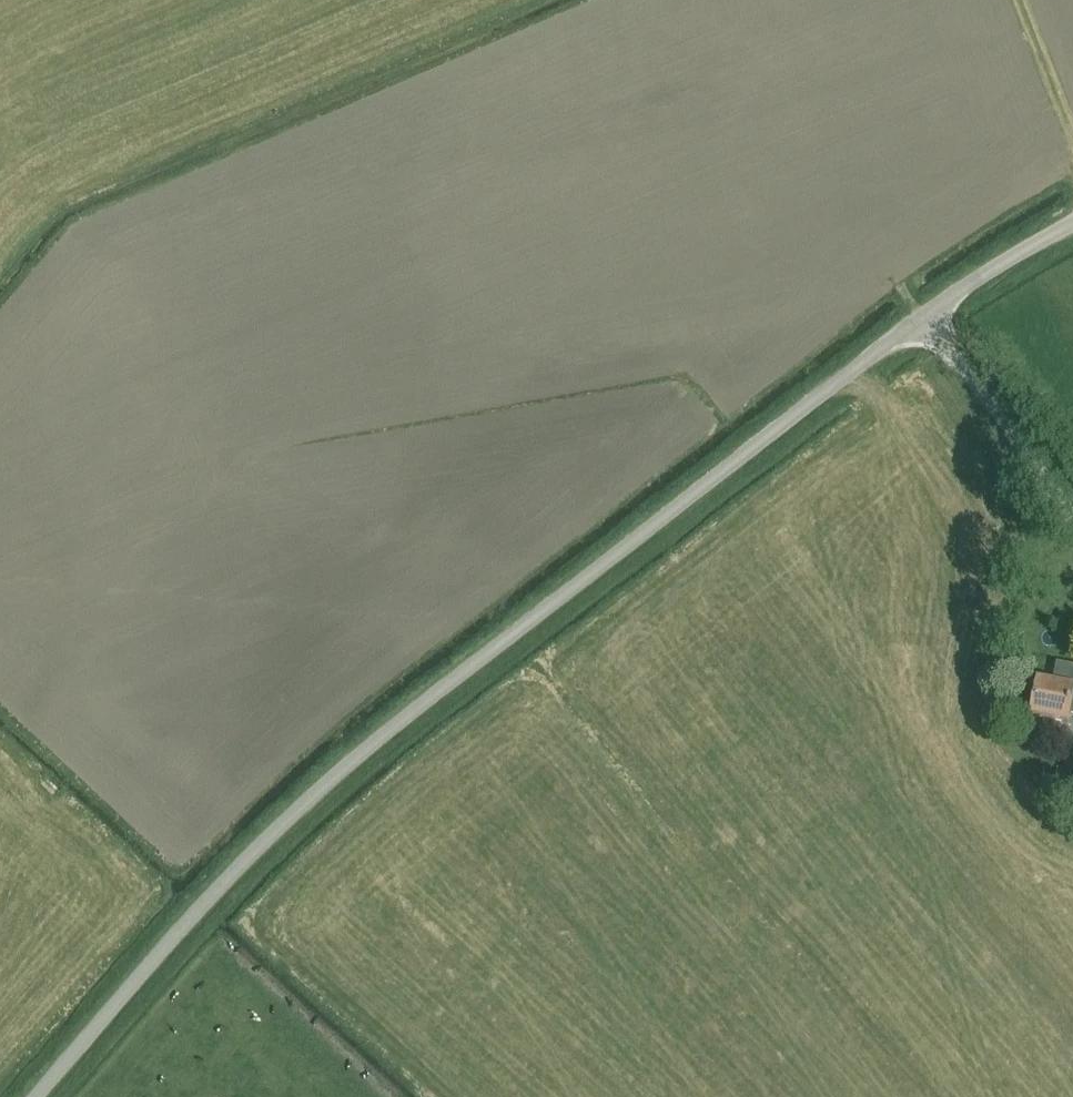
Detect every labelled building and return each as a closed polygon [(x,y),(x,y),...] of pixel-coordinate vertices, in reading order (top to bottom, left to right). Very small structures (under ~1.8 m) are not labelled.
[(1072,714),(1072,687),(1038,681),(1031,716),(1068,723),(1070,713),(1072,714)]
